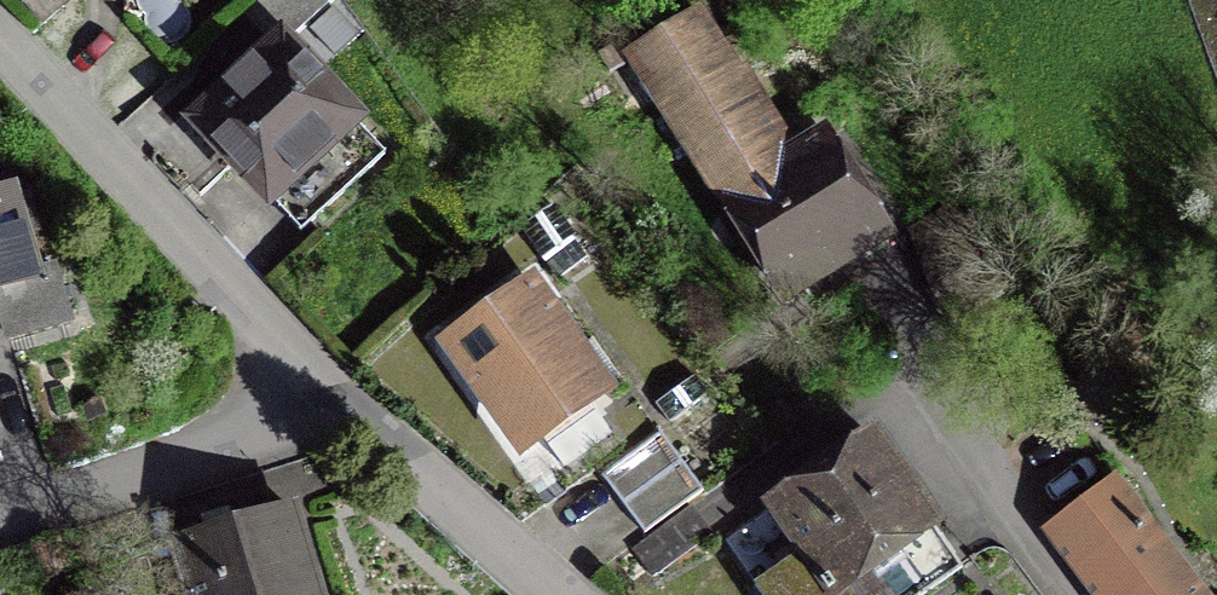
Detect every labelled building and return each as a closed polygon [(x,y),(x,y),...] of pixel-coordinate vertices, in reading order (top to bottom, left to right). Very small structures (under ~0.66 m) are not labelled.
[(334,0),(259,0),(241,16),(265,43),(179,121),(268,220),(279,211),(300,234),(387,156),(365,131),(372,125),(293,37),(334,0)] [(793,142),(703,1),(621,53),(785,311),(900,239),(826,122),(793,142)] [(6,345),(76,325),(58,263),(43,268),(34,236),(48,232),(36,191),(22,195),(18,183),(0,188),(0,325),(6,345)] [(521,230),(557,282),(591,259),(555,206),(521,230)] [(585,342),(536,273),(435,344),(519,464),(545,446),(563,470),(614,434),(597,410),(621,392),(615,383),(623,377),(593,336),(585,342)] [(759,508),(795,559),(752,589),(756,594),(922,594),(965,565),(942,533),(948,529),(876,426),(759,508)] [(661,433),(602,476),(645,535),(703,492),(661,433)] [(1038,533),(1085,594),(1208,594),(1115,474),(1038,533)] [(300,503),(234,522),(230,508),(200,517),(204,531),(167,542),(183,594),(327,594),(300,503)] [(652,578),(711,535),(691,507),(632,550),(652,578)]
